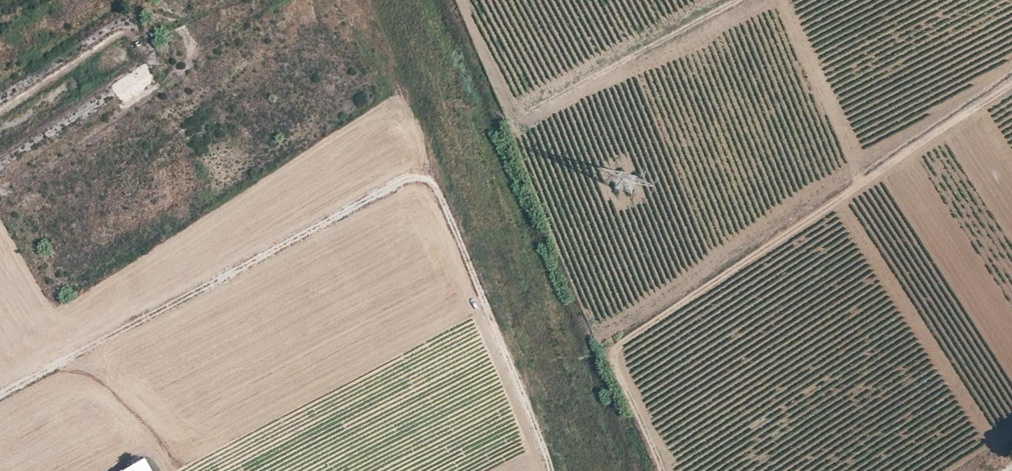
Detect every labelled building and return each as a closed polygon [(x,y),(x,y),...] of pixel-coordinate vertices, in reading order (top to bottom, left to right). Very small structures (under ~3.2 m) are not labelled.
[(145,457),(118,470),(153,470),(145,457)]
